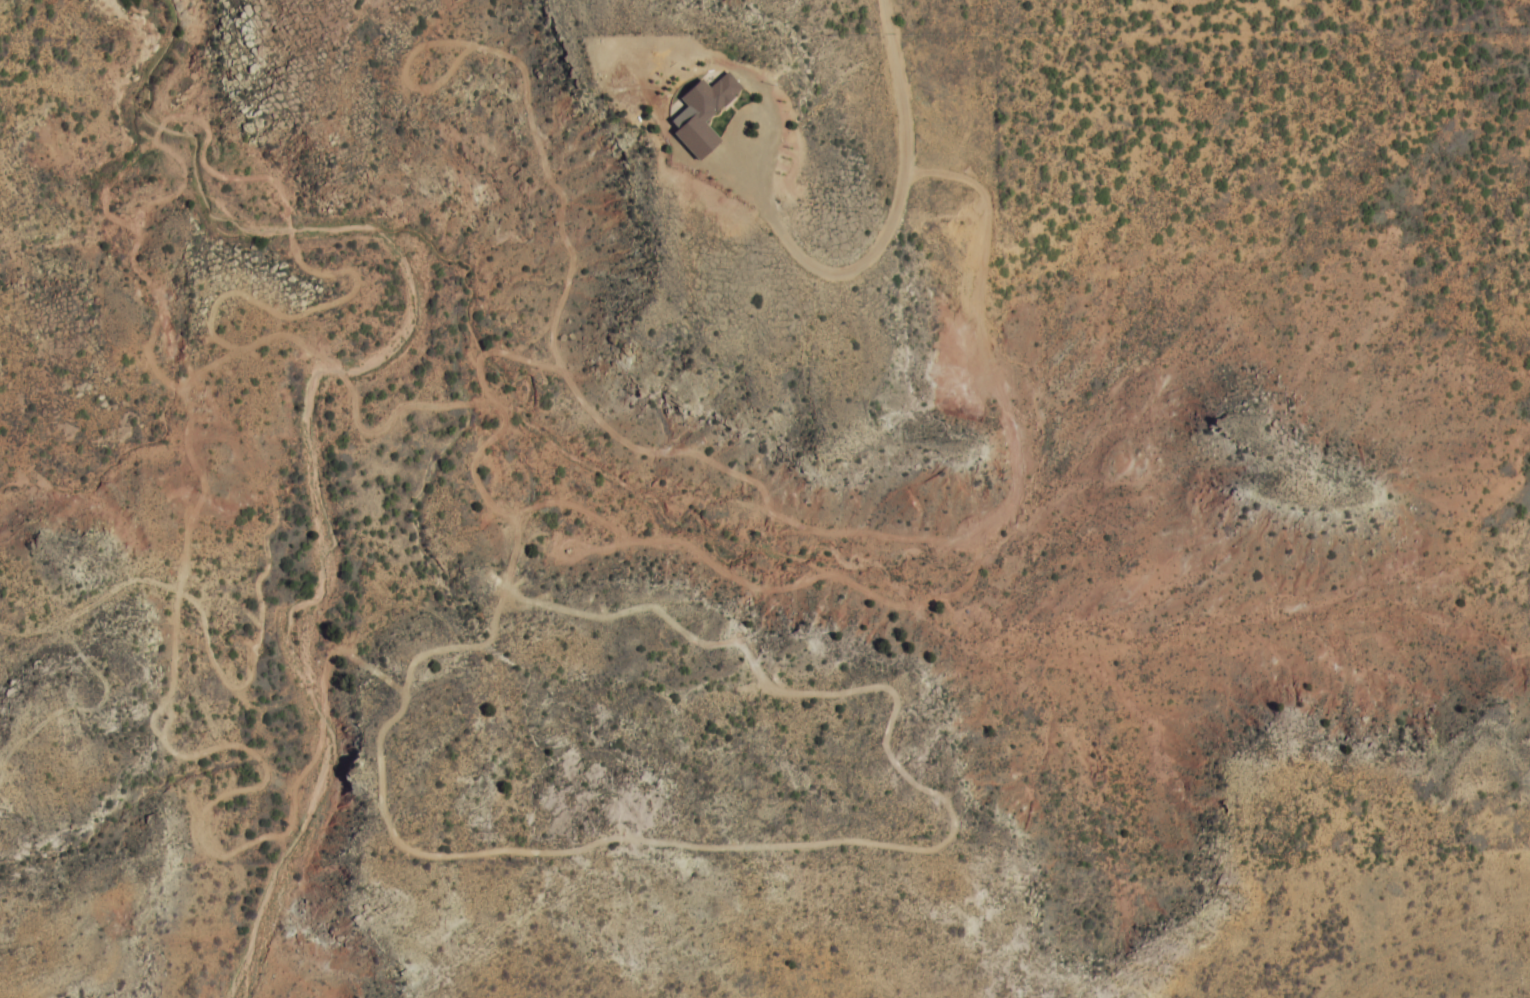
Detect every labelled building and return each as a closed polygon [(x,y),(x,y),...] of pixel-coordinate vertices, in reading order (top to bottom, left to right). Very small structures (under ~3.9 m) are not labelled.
[(701,124),(739,88),(724,71),(685,107),(701,124)]
